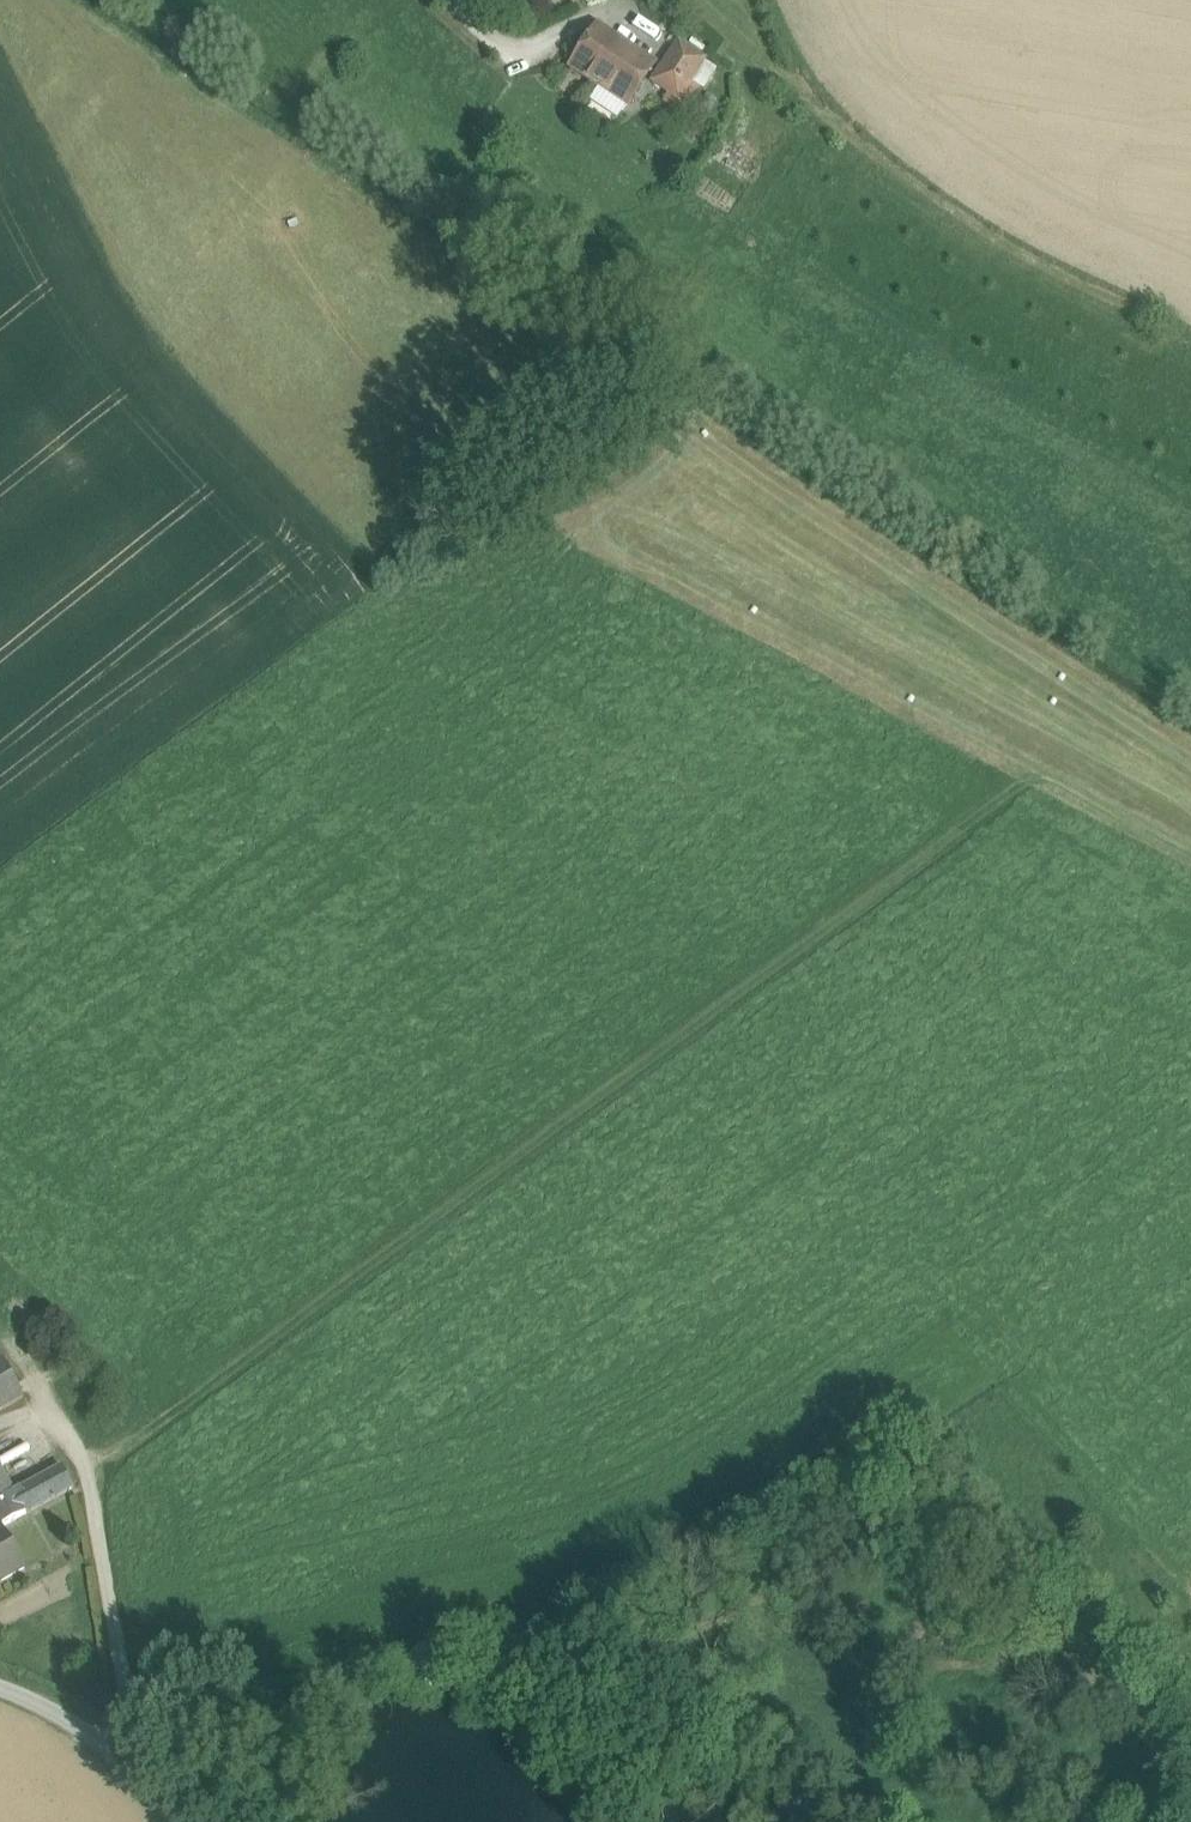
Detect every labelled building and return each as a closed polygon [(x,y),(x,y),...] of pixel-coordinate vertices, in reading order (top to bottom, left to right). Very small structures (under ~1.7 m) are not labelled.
[(653,68),(596,30),(571,68),(627,106),(653,68)] [(678,46),(653,84),(666,92),(677,99),(688,83),(702,62),(678,46)] [(688,83),(677,99),(666,92),(660,101),(682,116),(699,91),(688,83)] [(0,1360),(0,1412),(23,1399),(1,1360),(0,1360)] [(61,1467),(14,1494),(25,1515),(73,1489),(61,1467)] [(1,1529),(25,1515),(14,1494),(13,1493),(0,1470),(0,1529),(1,1529)] [(24,1570),(1,1529),(0,1529),(0,1583),(24,1570)]
